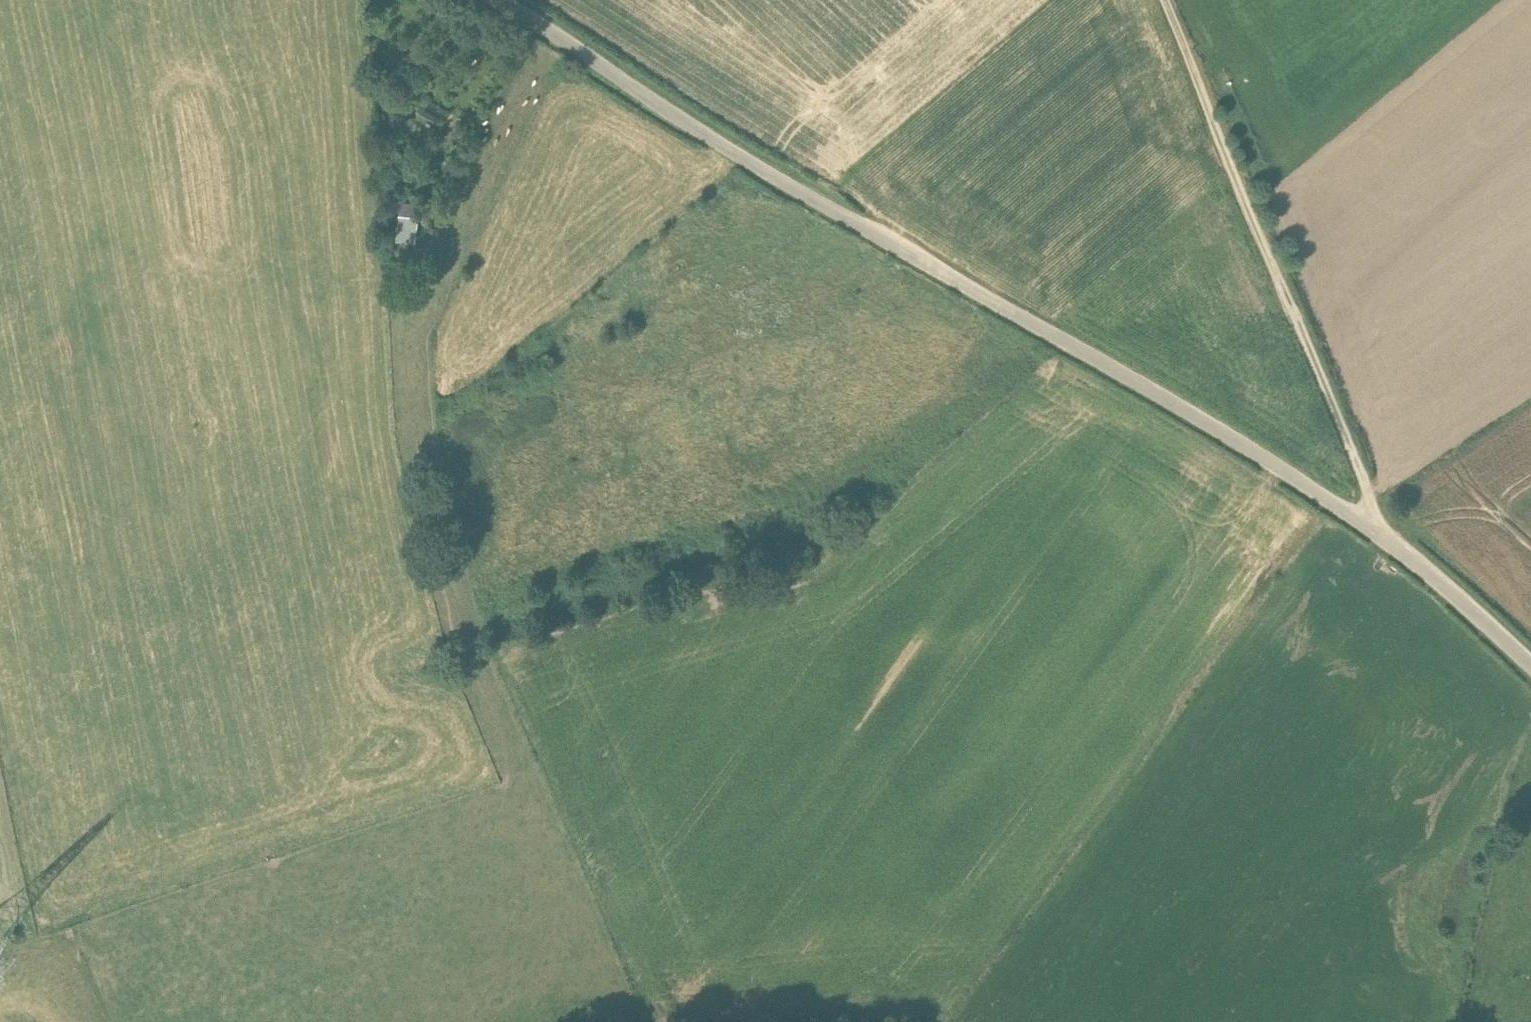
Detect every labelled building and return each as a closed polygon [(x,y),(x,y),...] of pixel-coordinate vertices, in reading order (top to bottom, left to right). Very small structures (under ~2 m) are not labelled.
[(427,103),(421,113),(437,123),(443,113),(427,103)] [(400,201),(396,241),(415,243),(419,203),(400,201)]
